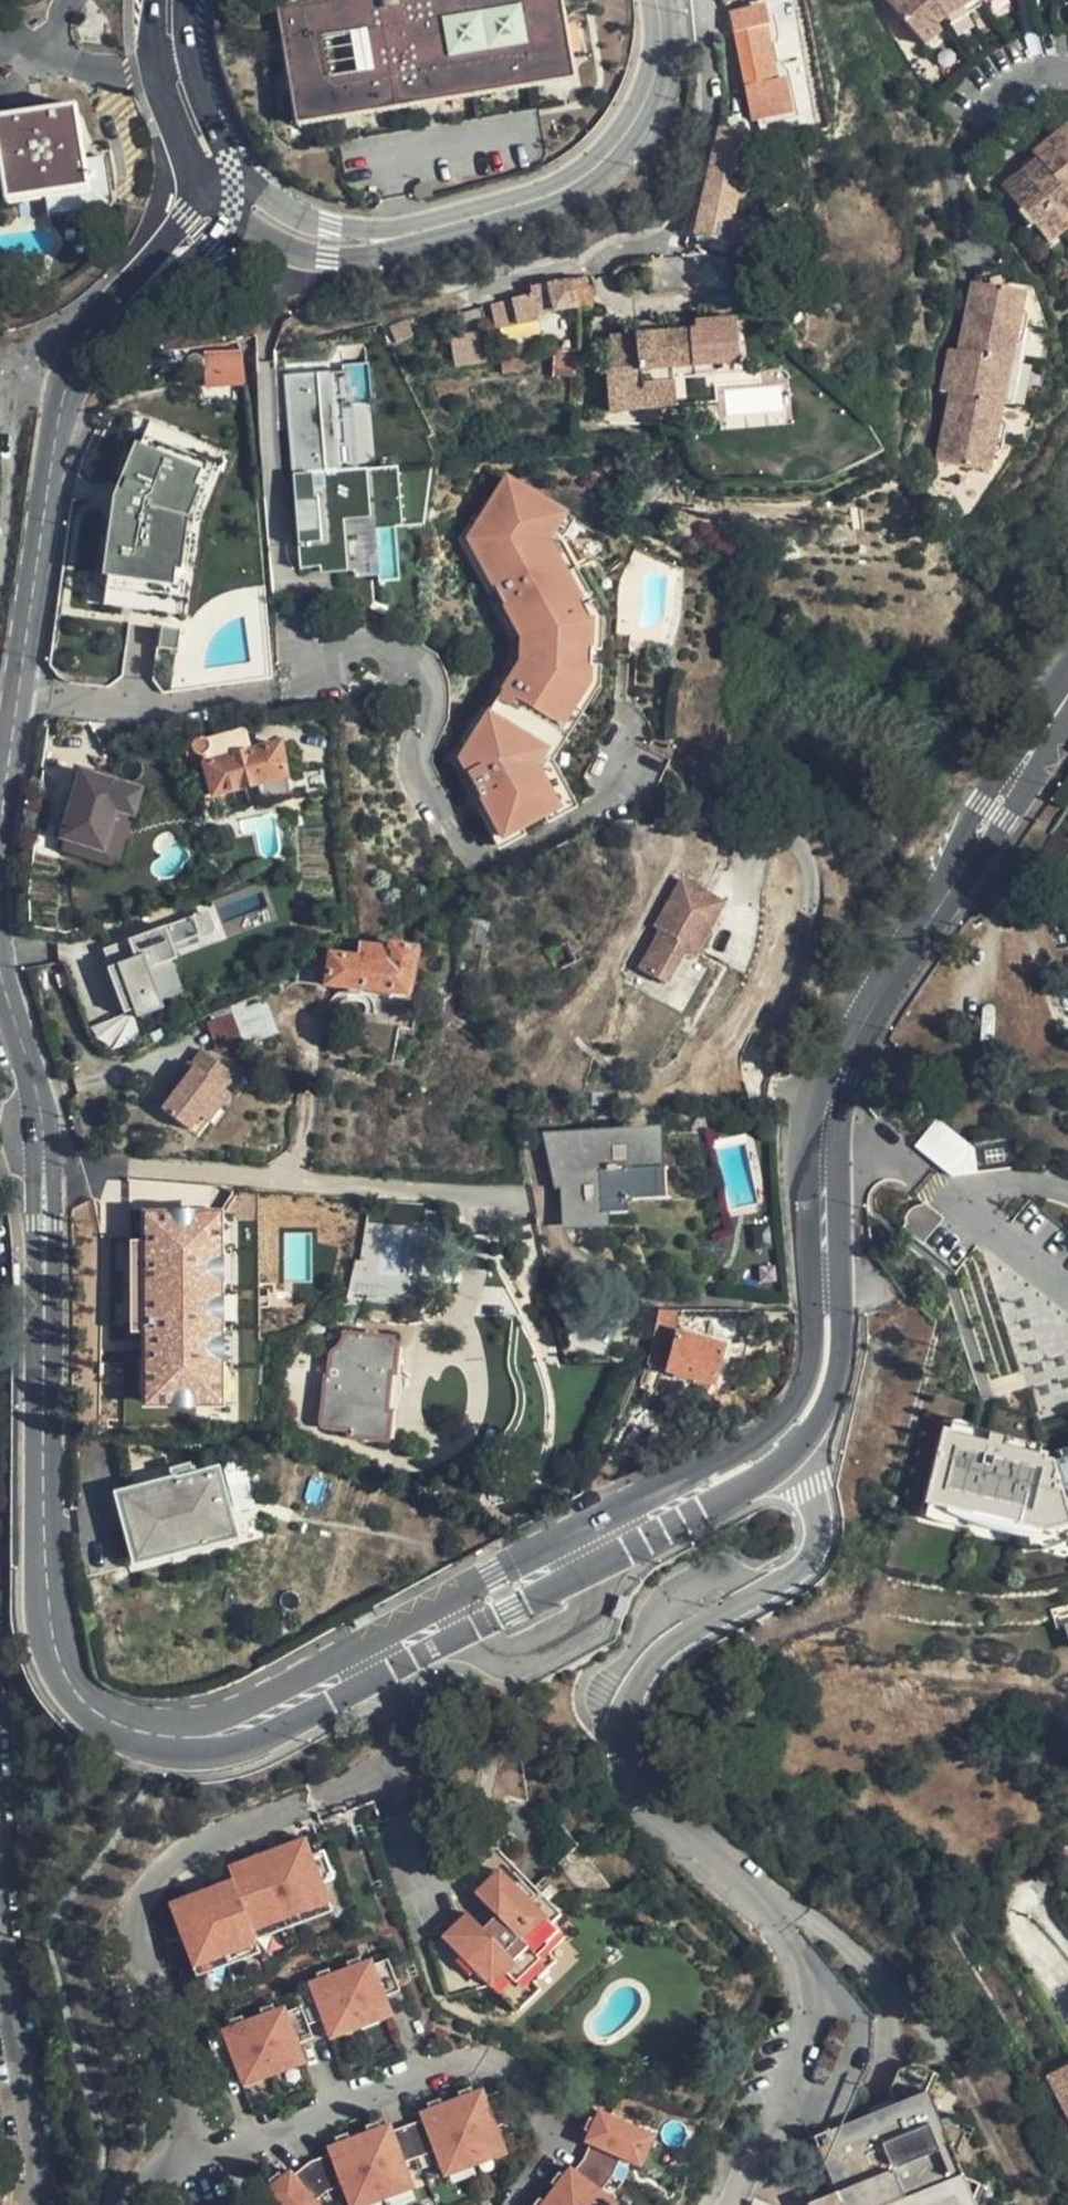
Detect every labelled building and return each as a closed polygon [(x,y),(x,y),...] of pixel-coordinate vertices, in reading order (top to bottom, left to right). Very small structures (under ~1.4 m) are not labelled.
[(276,10),(296,127),(569,81),(556,0),(334,0),(276,10)] [(921,51),(935,41),(933,30),(982,2),(985,8),(1005,0),(876,0),(921,51)] [(803,111),(795,76),(769,83),(766,71),(757,27),(766,25),(762,4),(729,12),(754,122),(803,111)] [(769,83),(795,76),(792,65),(766,71),(769,83)] [(51,188),(74,183),(87,181),(83,160),(73,108),(0,121),(0,131),(7,171),(12,195),(51,188)] [(1042,140),(1046,145),(1007,174),(1067,258),(1067,120),(1042,140)] [(734,162),(741,134),(720,127),(695,235),(727,243),(746,165),(734,162)] [(74,183),(51,188),(56,214),(95,207),(92,188),(114,184),(109,155),(83,160),(87,181),(74,183)] [(92,188),(95,207),(117,203),(114,184),(92,188)] [(572,283),(576,309),(592,306),(589,281),(572,283)] [(550,311),(576,309),(572,283),(530,288),(531,292),(483,304),(493,339),(555,323),(550,311)] [(993,487),(1025,302),(970,292),(962,329),(957,363),(946,362),(937,407),(949,408),(937,479),(993,487)] [(717,409),(713,369),(696,370),(695,351),(712,350),(714,369),(740,367),(738,322),(695,326),(696,335),(663,338),(663,343),(649,345),(649,338),(640,338),(610,340),(612,373),(608,374),(611,417),(717,409)] [(663,343),(663,338),(663,325),(639,325),(640,338),(649,338),(649,345),(663,343)] [(451,333),(455,365),(487,362),(483,329),(451,333)] [(555,350),(555,374),(576,374),(576,350),(555,350)] [(713,369),(714,369),(712,350),(695,351),(696,370),(713,369)] [(242,388),(239,354),(205,354),(206,389),(242,388)] [(367,366),(284,373),(299,577),(400,569),(397,524),(429,522),(425,465),(375,469),(367,366)] [(196,482),(208,449),(147,425),(115,504),(102,610),(168,618),(172,584),(166,583),(168,569),(174,569),(180,521),(190,496),(184,494),(190,479),(196,482)] [(229,458),(208,449),(196,482),(190,479),(184,494),(190,496),(180,521),(174,569),(168,569),(166,583),(172,584),(168,618),(190,621),(201,526),(229,458)] [(563,518),(504,479),(478,518),(466,537),(494,587),(520,636),(518,665),(457,757),(483,840),(549,819),(535,772),(585,685),(590,630),(544,547),(563,518)] [(466,537),(478,518),(471,514),(456,536),(486,592),(494,587),(466,537)] [(179,634),(159,632),(157,653),(176,654),(179,634)] [(213,794),(244,787),(286,779),(279,747),(244,753),(244,749),(237,750),(233,732),(206,738),(200,737),(196,738),(192,742),(198,764),(205,763),(213,794)] [(137,818),(146,787),(81,768),(61,839),(68,841),(65,850),(119,866),(134,817),(137,818)] [(286,779),(244,787),(249,805),(289,797),(286,779)] [(1067,891),(1067,799),(1061,801),(1051,816),(1067,891)] [(669,980),(684,953),(691,942),(702,948),(728,900),(685,877),(659,925),(663,928),(642,966),(669,980)] [(200,914),(103,952),(110,972),(120,969),(124,981),(142,974),(155,1006),(183,994),(171,963),(179,960),(174,947),(208,933),(200,914)] [(691,942),(684,953),(696,959),(702,948),(691,942)] [(406,996),(416,948),(392,945),(391,949),(368,946),(359,950),(358,958),(330,955),(324,986),(406,996)] [(110,972),(108,974),(125,1017),(155,1006),(142,974),(124,981),(120,969),(110,972)] [(243,1003),(229,1008),(230,1013),(241,1047),(275,1034),(266,1005),(259,1008),(257,1003),(244,1008),(243,1003)] [(241,1047),(230,1013),(212,1020),(224,1053),(241,1047)] [(205,1047),(193,1059),(201,1066),(190,1078),(186,1075),(161,1101),(187,1125),(199,1112),(221,1089),(234,1075),(205,1047)] [(201,1066),(193,1059),(181,1071),(186,1075),(190,1078),(201,1066)] [(230,1098),(221,1089),(199,1112),(208,1121),(230,1098)] [(937,1118),(915,1144),(959,1181),(981,1155),(937,1118)] [(656,1198),(651,1133),(547,1140),(555,1177),(563,1177),(566,1225),(601,1223),(601,1215),(626,1215),(625,1200),(656,1198)] [(902,1226),(925,1243),(945,1216),(922,1199),(902,1226)] [(276,1272),(281,1217),(228,1212),(225,1237),(224,1252),(222,1267),(276,1272)] [(281,1212),(281,1217),(276,1272),(275,1280),(293,1281),(299,1215),(281,1212)] [(224,1252),(225,1237),(217,1237),(215,1252),(224,1252)] [(663,1370),(679,1310),(659,1310),(651,1342),(644,1364),(663,1370)] [(715,1372),(721,1346),(677,1336),(668,1371),(712,1382),(715,1372)] [(384,1375),(395,1376),(398,1348),(395,1346),(393,1343),(391,1341),(347,1337),(344,1345),(337,1351),(333,1357),(333,1363),(337,1369),(338,1370),(343,1370),(342,1383),(327,1382),(322,1427),(327,1431),(353,1433),(353,1440),(388,1444),(392,1414),(380,1414),(384,1375)] [(392,1414),(395,1376),(384,1375),(380,1414),(392,1414)] [(974,1417),(957,1413),(954,1424),(996,1435),(999,1424),(974,1417)] [(1061,1457),(1055,1458),(1044,1456),(1046,1450),(1042,1449),(1015,1441),(1018,1430),(999,1424),(996,1435),(954,1424),(935,1492),(1049,1524),(1067,1551),(1067,1455),(1061,1457)] [(1046,1438),(1018,1430),(1015,1441),(1042,1449),(1046,1438)] [(1058,1446),(1061,1457),(1067,1455),(1067,1444),(1058,1446)] [(230,1533),(213,1473),(192,1479),(192,1476),(122,1495),(138,1557),(230,1533)] [(935,1492),(930,1513),(1067,1552),(1067,1551),(1049,1524),(935,1492)] [(222,1870),(227,1884),(229,1893),(246,1940),(327,1910),(318,1887),(328,1885),(323,1872),(328,1869),(322,1854),(308,1858),(301,1841),(222,1870)] [(460,1900),(435,1922),(454,1943),(483,1977),(523,2024),(549,2002),(542,1994),(558,1981),(549,1970),(560,1961),(579,1946),(542,1902),(509,1865),(499,1874),(474,1894),(483,1904),(471,1913),(460,1900)] [(474,1894),(499,1874),(491,1866),(467,1886),(474,1894)] [(229,1893),(227,1884),(181,1901),(187,1909),(229,1893)] [(246,1940),(229,1893),(187,1909),(181,1901),(162,1909),(185,1973),(249,1949),(246,1940)] [(327,1910),(246,1940),(249,1949),(330,1919),(327,1910)] [(483,1977),(454,1943),(446,1949),(475,1983),(483,1977)] [(249,1949),(185,1973),(189,1985),(254,1961),(249,1949)] [(569,1972),(560,1961),(549,1970),(558,1981),(569,1972)] [(357,1984),(374,1978),(371,1970),(354,1977),(357,1984)] [(292,2022),(299,2040),(320,2033),(325,2045),(366,2029),(389,2022),(385,2010),(401,2005),(389,1973),(374,1978),(357,1984),(354,1977),(324,1987),(327,1995),(308,2002),(311,2006),(290,2014),(292,2022)] [(327,1995),(324,1987),(305,1994),(308,2002),(327,1995)] [(259,2033),(276,2027),(273,2019),(256,2025),(259,2033)] [(303,2054),(299,2040),(292,2022),(276,2027),(259,2033),(256,2025),(225,2037),(228,2045),(210,2052),(196,2056),(207,2085),(220,2080),(225,2093),(292,2068),(288,2057),(303,2054)] [(366,2029),(325,2045),(328,2053),(393,2027),(389,2022),(366,2029)] [(228,2045),(225,2037),(207,2043),(210,2052),(228,2045)] [(1004,2161),(975,2149),(969,2152),(964,2153),(958,2144),(955,2135),(960,2115),(940,2108),(937,2092),(943,2062),(901,2046),(894,2050),(845,2073),(830,2117),(803,2131),(816,2160),(800,2204),(990,2204),(1004,2161)] [(1038,2070),(1061,2125),(1067,2123),(1067,2058),(1038,2070)] [(292,2068),(225,2093),(227,2100),(295,2077),(292,2068)] [(467,2114),(487,2108),(482,2098),(463,2106),(467,2114)] [(505,2102),(487,2108),(467,2114),(463,2106),(450,2110),(473,2167),(503,2155),(498,2140),(516,2132),(505,2102)] [(473,2167),(450,2110),(441,2114),(445,2125),(426,2132),(411,2137),(424,2169),(438,2163),(443,2178),(473,2167)] [(573,2162),(599,2180),(610,2162),(618,2165),(634,2134),(589,2111),(580,2129),(590,2134),(581,2148),(573,2162)] [(445,2125),(441,2114),(422,2122),(426,2132),(445,2125)] [(590,2134),(580,2129),(572,2143),(581,2148),(590,2134)] [(378,2150),(399,2142),(395,2131),(373,2139),(378,2150)] [(644,2138),(634,2134),(618,2165),(628,2170),(644,2138)] [(424,2169),(411,2137),(399,2142),(378,2150),(373,2139),(361,2143),(382,2198),(415,2188),(410,2173),(424,2169)] [(361,2143),(348,2147),(351,2158),(336,2164),(319,2170),(317,2172),(332,2201),(348,2196),(352,2204),(367,2204),(382,2198),(361,2143)] [(351,2158),(348,2147),(332,2153),(336,2164),(351,2158)] [(503,2155),(473,2167),(443,2178),(448,2190),(508,2167),(503,2155)] [(538,2204),(592,2204),(594,2202),(587,2196),(599,2180),(573,2162),(559,2178),(556,2175),(545,2191),(538,2185),(528,2197),(538,2204)] [(545,2191),(556,2175),(549,2170),(538,2185),(545,2191)] [(317,2172),(299,2188),(297,2186),(284,2195),(280,2190),(265,2200),(269,2204),(328,2204),(332,2201),(317,2172)] [(284,2195),(297,2186),(293,2181),(280,2190),(284,2195)] [(382,2198),(367,2204),(407,2204),(420,2200),(415,2188),(382,2198)]
